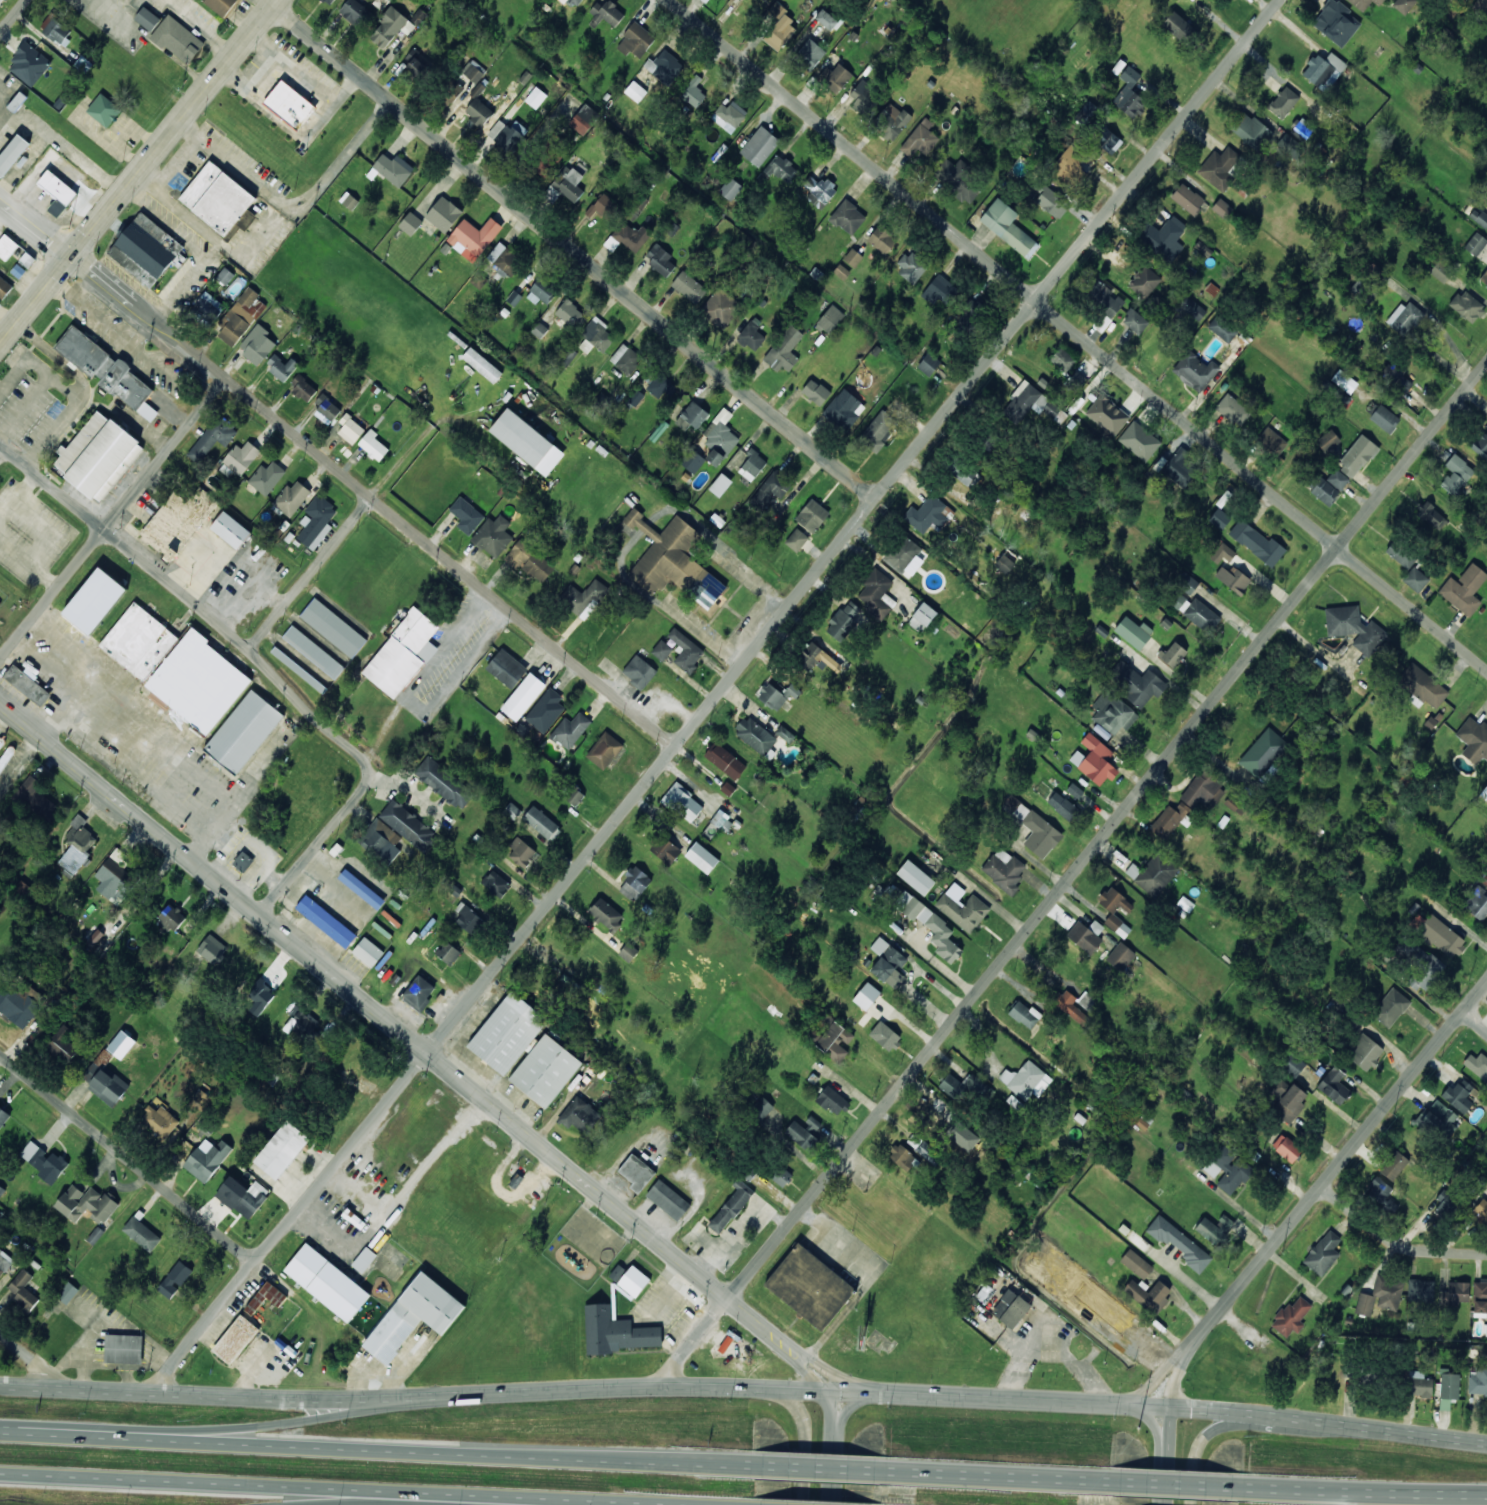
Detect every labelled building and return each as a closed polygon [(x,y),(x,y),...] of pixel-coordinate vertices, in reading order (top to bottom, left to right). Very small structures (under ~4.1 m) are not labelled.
[(224,18),(238,0),(202,0),(224,18)] [(354,0),(347,0),(339,13),(363,28),(373,11),(354,0)] [(582,0),(564,0),(577,8),(582,0)] [(603,19),(616,27),(626,13),(607,0),(603,6),(597,1),(588,13),(601,22),(603,19)] [(763,39),(779,51),(798,26),(783,15),(787,9),(775,0),(768,10),(779,19),(763,39)] [(1311,23),(1342,48),(1362,22),(1335,0),(1330,0),(1311,23)] [(1384,0),(1347,0),(1364,12),(1371,1),(1379,6),(1384,0)] [(1417,0),(1396,0),(1392,5),(1405,15),(1417,0)] [(151,32),(161,19),(144,6),(134,19),(151,32)] [(831,32),(839,23),(823,8),(815,17),(831,32)] [(1161,27),(1188,44),(1198,28),(1171,11),(1161,27)] [(64,45),(74,30),(50,13),(39,29),(64,45)] [(205,43),(169,13),(151,36),(187,65),(205,43)] [(630,50),(640,58),(656,38),(635,21),(616,46),(626,55),(630,50)] [(793,56),(810,71),(827,53),(810,38),(793,56)] [(34,87),(52,60),(24,42),(7,68),(34,87)] [(432,65),(416,47),(402,59),(419,77),(432,65)] [(646,68),(669,86),(685,65),(662,47),(646,68)] [(1301,73),(1325,92),(1347,64),(1331,51),(1324,60),(1317,53),(1301,73)] [(461,71),(476,84),(486,72),(472,59),(461,71)] [(853,74),(838,63),(832,71),(830,69),(821,81),(838,94),(853,74)] [(1148,103),(1131,88),(1142,76),(1129,65),(1119,76),(1127,83),(1112,101),(1133,119),(1148,103)] [(702,77),(693,73),(680,99),(698,107),(706,93),(697,88),(702,77)] [(464,88),(452,78),(438,96),(449,106),(464,88)] [(853,105),(866,115),(883,94),(863,78),(849,94),(857,100),(853,105)] [(638,103),(648,91),(634,80),(624,92),(638,103)] [(282,81),(265,101),(297,127),(314,107),(282,81)] [(485,86),(479,82),(471,94),(477,98),(485,86)] [(1282,119),(1300,97),(1285,85),(1267,107),(1282,119)] [(547,94),(536,86),(525,101),(537,109),(547,94)] [(107,128),(122,110),(101,92),(86,110),(107,128)] [(494,114),(478,97),(464,110),(480,127),(494,114)] [(727,107),(722,103),(710,118),(731,134),(748,111),(732,100),(727,107)] [(1099,108),(1089,100),(1074,117),(1084,126),(1099,108)] [(892,141),(911,118),(890,101),(871,124),(892,141)] [(568,124),(582,136),(600,115),(586,103),(568,124)] [(1273,131),(1243,110),(1229,130),(1260,151),(1273,131)] [(934,122),(923,116),(900,150),(911,158),(918,149),(927,155),(939,137),(929,130),(934,122)] [(525,138),(501,118),(487,134),(495,141),(492,145),(508,159),(525,138)] [(1305,143),(1313,131),(1297,119),(1288,131),(1305,143)] [(1089,136),(1111,156),(1123,142),(1102,122),(1089,136)] [(781,141),(762,125),(739,151),(758,167),(781,141)] [(31,143),(19,133),(0,156),(0,176),(3,178),(31,143)] [(535,170),(549,177),(562,152),(549,145),(535,170)] [(1088,174),(1079,165),(1085,158),(1071,145),(1050,168),(1073,189),(1088,174)] [(1197,172),(1223,192),(1232,180),(1225,175),(1240,155),(1228,146),(1221,155),(1214,149),(1197,172)] [(372,168),(401,187),(415,167),(396,155),(393,160),(383,153),(372,168)] [(765,169),(785,183),(797,167),(777,153),(765,169)] [(948,159),(935,174),(967,204),(986,185),(959,160),(954,165),(948,159)] [(257,197),(210,160),(179,199),(230,240),(240,227),(246,231),(257,216),(248,209),(257,197)] [(550,191),(555,194),(558,191),(575,203),(584,190),(577,185),(584,176),(566,163),(551,185),(553,187),(550,191)] [(38,181),(58,198),(49,209),(59,217),(78,194),(48,169),(38,181)] [(806,198),(822,209),(838,185),(825,177),(821,183),(810,175),(803,185),(811,191),(806,198)] [(731,201),(743,187),(731,176),(719,191),(731,201)] [(1206,201),(1182,182),(1170,197),(1193,216),(1206,201)] [(1036,190),(1041,192),(1035,202),(1050,211),(1059,194),(1040,183),(1036,190)] [(359,201),(347,191),(339,201),(352,210),(359,201)] [(592,219),(597,212),(606,219),(617,204),(602,192),(586,214),(592,219)] [(425,216),(445,233),(463,212),(443,195),(425,216)] [(1019,214),(997,197),(979,220),(1028,259),(1040,244),(1012,222),(1019,214)] [(1212,208),(1225,218),(1233,208),(1220,198),(1212,208)] [(829,219),(852,236),(867,215),(844,199),(829,219)] [(185,246),(141,211),(108,253),(152,288),(172,262),(179,268),(187,258),(179,253),(185,246)] [(411,236),(423,221),(410,211),(398,226),(411,236)] [(1170,263),(1183,246),(1176,241),(1187,226),(1172,215),(1160,230),(1148,221),(1135,237),(1170,263)] [(474,263),(503,226),(491,216),(480,230),(464,218),(446,241),(474,263)] [(638,231),(622,220),(612,236),(638,253),(651,232),(642,226),(638,231)] [(867,239),(885,255),(899,239),(881,223),(867,239)] [(1486,241),(1486,239),(1475,231),(1464,249),(1477,257),(1486,241)] [(20,245),(6,233),(0,240),(0,256),(6,261),(20,245)] [(678,263),(655,243),(643,257),(666,277),(678,263)] [(513,276),(522,256),(495,244),(489,258),(499,263),(497,269),(513,276)] [(843,258),(853,267),(863,256),(852,247),(843,258)] [(915,283),(929,265),(909,249),(895,267),(915,283)] [(35,258),(26,251),(20,260),(29,267),(35,258)] [(850,272),(839,264),(833,272),(844,280),(850,272)] [(1127,284),(1144,299),(1162,279),(1145,264),(1127,284)] [(1429,273),(1445,283),(1449,276),(1434,266),(1429,273)] [(226,286),(235,274),(225,267),(216,278),(226,286)] [(1479,279),(1486,286),(1486,268),(1479,279)] [(695,305),(708,290),(683,270),(671,284),(695,305)] [(946,304),(958,289),(938,273),(921,295),(933,305),(939,298),(946,304)] [(13,286),(0,275),(0,297),(3,299),(13,286)] [(525,296),(536,304),(540,298),(547,304),(557,292),(539,278),(525,296)] [(1112,293),(1114,290),(1095,279),(1083,298),(1114,317),(1124,301),(1112,293)] [(232,346),(267,306),(258,298),(260,295),(250,286),(213,330),(232,346)] [(742,305),(718,286),(700,310),(724,329),(742,305)] [(212,320),(224,306),(204,289),(192,303),(212,320)] [(1485,307),(1462,289),(1449,306),(1473,324),(1485,307)] [(514,306),(522,296),(514,290),(506,299),(514,306)] [(1199,322),(1207,309),(1188,297),(1180,310),(1199,322)] [(555,312),(573,329),(586,315),(567,298),(555,312)] [(1401,334),(1405,327),(1412,332),(1425,313),(1405,299),(1387,324),(1401,334)] [(828,335),(845,314),(832,304),(815,325),(828,335)] [(1122,320),(1139,335),(1149,323),(1132,308),(1122,320)] [(1207,327),(1229,343),(1239,330),(1216,314),(1207,327)] [(579,347),(587,353),(594,345),(604,352),(615,338),(605,330),(609,326),(595,315),(581,333),(586,337),(579,347)] [(754,352),(766,338),(756,330),(762,322),(754,316),(737,338),(754,352)] [(531,332),(542,339),(548,328),(538,321),(531,332)] [(277,344),(267,336),(270,332),(259,323),(237,347),(258,366),(277,344)] [(789,372),(800,358),(791,352),(804,334),(790,324),(763,360),(778,372),(782,366),(789,372)] [(55,347),(100,382),(100,383),(151,422),(159,412),(145,402),(155,388),(72,325),(55,347)] [(609,360),(629,376),(643,358),(623,343),(609,360)] [(567,367),(578,352),(568,345),(557,360),(567,367)] [(462,357),(494,384),(503,373),(471,346),(462,357)] [(1066,373),(1076,359),(1060,347),(1050,360),(1066,373)] [(1211,360),(1208,364),(1188,350),(1171,372),(1200,394),(1220,367),(1211,360)] [(929,377),(941,362),(929,352),(916,367),(929,377)] [(285,382),(300,364),(292,357),(286,363),(274,354),(265,365),(285,382)] [(1358,383),(1339,369),(1331,379),(1350,394),(1358,383)] [(1074,392),(1087,379),(1077,370),(1065,384),(1074,392)] [(646,386),(659,399),(666,392),(670,396),(678,388),(660,371),(646,386)] [(289,389),(308,402),(318,389),(299,375),(289,389)] [(801,391),(820,407),(831,393),(812,378),(801,391)] [(1001,411),(1017,423),(1030,406),(1039,413),(1050,399),(1025,380),(1001,411)] [(622,405),(630,412),(644,394),(636,388),(622,405)] [(866,405),(841,388),(823,414),(848,431),(866,405)] [(1252,413),(1228,392),(1215,407),(1239,427),(1252,413)] [(333,420),(342,409),(322,393),(313,405),(333,420)] [(1114,437),(1130,416),(1101,393),(1085,414),(1114,437)] [(690,424),(697,429),(709,413),(692,400),(675,423),(686,431),(690,424)] [(1369,418),(1390,434),(1401,420),(1380,404),(1369,418)] [(741,438),(725,425),(733,414),(724,407),(701,437),(714,447),(706,458),(717,467),(741,438)] [(100,503),(145,446),(97,408),(61,455),(53,465),(100,503)] [(547,476),(565,452),(507,408),(489,431),(547,476)] [(858,438),(877,453),(885,443),(881,439),(897,420),(883,408),(858,438)] [(338,432),(352,445),(368,426),(349,409),(339,421),(344,425),(338,432)] [(225,447),(239,431),(219,415),(187,454),(198,464),(218,440),(225,447)] [(1118,439),(1145,462),(1162,442),(1134,419),(1118,439)] [(1288,443),(1267,425),(1255,440),(1276,457),(1288,443)] [(1341,441),(1332,428),(1315,440),(1324,453),(1341,441)] [(391,448),(369,430),(358,444),(379,462),(391,448)] [(1486,457),(1486,434),(1484,431),(1471,446),(1485,459),(1486,457)] [(1337,464),(1354,478),(1379,448),(1362,433),(1337,464)] [(242,448),(235,444),(222,462),(242,476),(261,450),(247,440),(242,448)] [(1188,452),(1181,446),(1162,470),(1180,485),(1195,466),(1184,457),(1188,452)] [(679,462),(694,474),(706,459),(690,448),(679,462)] [(737,470),(752,482),(768,460),(753,449),(737,470)] [(1475,469),(1453,453),(1444,466),(1451,471),(1441,485),(1456,496),(1475,469)] [(946,473),(975,488),(982,473),(953,459),(946,473)] [(286,471),(273,460),(267,469),(262,464),(248,481),(266,496),(286,471)] [(777,503),(794,484),(777,468),(759,487),(777,503)] [(1349,479),(1335,468),(1326,479),(1340,491),(1349,479)] [(719,497),(733,481),(722,472),(709,488),(719,497)] [(1306,490),(1330,505),(1340,489),(1316,474),(1306,490)] [(291,488),(287,485),(272,503),(290,517),(311,491),(297,480),(291,488)] [(176,487),(140,535),(172,560),(217,500),(207,492),(199,504),(176,487)] [(918,511),(912,505),(902,517),(923,534),(930,526),(937,532),(948,519),(941,513),(947,506),(932,493),(918,511)] [(313,551),(333,527),(327,523),(338,510),(318,494),(303,511),(307,514),(300,522),(305,526),(297,537),(313,551)] [(449,509),(461,520),(457,525),(468,536),(485,517),(461,496),(449,509)] [(830,513),(812,498),(794,519),(813,534),(830,513)] [(1441,531),(1449,518),(1423,501),(1414,514),(1441,531)] [(687,554),(702,535),(676,514),(660,534),(641,518),(644,514),(634,507),(623,521),(632,528),(635,525),(654,541),(628,574),(654,596),(668,579),(712,615),(720,605),(715,602),(728,587),(687,554)] [(1208,519),(1221,530),(1231,518),(1218,507),(1208,519)] [(251,532),(224,510),(210,528),(238,549),(251,532)] [(471,539),(496,559),(514,538),(505,530),(511,523),(500,514),(494,521),(489,517),(471,539)] [(1228,533),(1272,568),(1287,550),(1271,538),(1269,541),(1240,518),(1228,533)] [(785,542),(797,553),(810,538),(797,527),(785,542)] [(918,556),(923,548),(902,534),(884,560),(902,573),(905,570),(913,576),(924,560),(918,556)] [(518,570),(521,567),(542,584),(556,567),(520,538),(504,559),(518,570)] [(1407,570),(1418,556),(1396,538),(1385,551),(1407,570)] [(1223,557),(1229,562),(1237,553),(1222,542),(1209,558),(1217,564),(1223,557)] [(1020,560),(1008,549),(994,563),(1006,575),(1020,560)] [(1481,602),(1473,595),(1486,577),(1486,574),(1472,562),(1457,581),(1450,576),(1438,592),(1470,617),(1481,602)] [(128,588),(99,566),(61,616),(89,638),(128,588)] [(885,592),(893,582),(875,566),(862,582),(866,586),(855,599),(881,621),(896,602),(885,592)] [(1221,566),(1214,578),(1242,595),(1252,579),(1232,566),(1229,571),(1221,566)] [(1430,579),(1414,566),(1402,580),(1418,593),(1430,579)] [(1200,583),(1183,570),(1173,583),(1189,596),(1200,583)] [(587,620),(608,587),(594,577),(584,593),(569,584),(558,601),(587,620)] [(1222,619),(1195,597),(1191,602),(1171,586),(1162,597),(1209,635),(1222,619)] [(353,659),(368,639),(314,597),(299,616),(353,659)] [(824,628),(839,642),(864,614),(849,600),(824,628)] [(253,677),(189,628),(182,638),(133,601),(97,649),(210,734),(253,677)] [(922,633),(937,611),(923,601),(908,623),(922,633)] [(440,627),(410,603),(397,620),(401,624),(362,673),(395,700),(437,647),(429,640),(440,627)] [(1325,608),(1328,636),(1355,634),(1357,652),(1372,650),(1372,646),(1385,645),(1384,622),(1360,624),(1359,605),(1325,608)] [(1155,631),(1143,622),(1140,626),(1126,615),(1114,630),(1139,650),(1155,631)] [(282,637),(335,679),(345,667),(292,625),(282,637)] [(689,673),(706,651),(674,627),(667,636),(684,649),(674,662),(689,673)] [(651,652),(662,662),(673,649),(662,639),(651,652)] [(841,667),(812,640),(795,659),(809,671),(820,658),(836,673),(841,667)] [(1187,650),(1172,640),(1159,658),(1175,669),(1187,650)] [(528,666),(500,648),(486,671),(514,688),(528,666)] [(642,690),(657,670),(636,654),(621,674),(642,690)] [(1142,676),(1122,661),(1114,671),(1120,675),(1112,685),(1145,710),(1166,682),(1148,668),(1142,676)] [(1436,710),(1450,690),(1411,662),(1397,682),(1436,710)] [(51,695),(15,663),(4,676),(40,707),(51,695)] [(517,722),(546,684),(530,672),(501,709),(517,722)] [(791,682),(784,692),(768,681),(757,698),(778,712),(789,694),(796,699),(802,690),(791,682)] [(558,702),(562,697),(550,687),(524,718),(543,734),(565,707),(558,702)] [(1091,705),(1098,711),(1092,718),(1098,722),(1093,728),(1108,741),(1121,725),(1126,730),(1139,716),(1107,687),(1091,705)] [(284,714),(251,688),(205,749),(238,775),(284,714)] [(571,721),(565,716),(550,735),(569,751),(592,721),(580,711),(571,721)] [(763,756),(778,740),(748,714),(734,731),(763,756)] [(1482,721),(1480,724),(1469,716),(1455,734),(1468,744),(1461,754),(1476,765),(1483,757),(1486,761),(1486,724),(1482,721)] [(796,735),(781,725),(775,733),(790,743),(796,735)] [(1256,777),(1287,743),(1269,726),(1238,761),(1256,777)] [(624,745),(606,730),(585,755),(603,770),(624,745)] [(1100,785),(1107,777),(1112,781),(1119,771),(1107,761),(1114,752),(1088,732),(1080,742),(1091,750),(1085,757),(1077,750),(1069,760),(1100,785)] [(747,766),(716,741),(704,755),(735,780),(747,766)] [(462,809),(475,790),(427,756),(413,775),(462,809)] [(1195,810),(1202,801),(1211,808),(1227,789),(1202,769),(1179,797),(1195,810)] [(59,804),(40,794),(45,784),(27,774),(13,800),(50,820),(59,804)] [(692,823),(705,805),(675,782),(662,800),(692,823)] [(1084,791),(1071,783),(1066,791),(1079,799),(1084,791)] [(577,807),(586,794),(570,784),(562,797),(577,807)] [(1479,794),(1486,801),(1486,784),(1479,794)] [(1047,803),(1070,821),(1079,809),(1056,791),(1047,803)] [(1063,835),(1011,793),(1001,806),(1033,831),(1023,843),(1043,860),(1063,835)] [(1239,814),(1245,806),(1230,795),(1224,802),(1239,814)] [(378,817),(428,854),(441,835),(392,799),(378,817)] [(522,810),(510,801),(503,812),(515,820),(522,810)] [(1169,805),(1149,827),(1163,840),(1190,811),(1181,802),(1174,810),(1169,805)] [(522,821),(554,841),(563,827),(531,807),(522,821)] [(734,820),(719,809),(710,821),(726,832),(734,820)] [(73,877),(90,856),(86,853),(98,838),(83,826),(87,821),(78,813),(70,824),(73,827),(63,839),(71,846),(56,863),(73,877)] [(401,850),(395,845),(402,837),(376,817),(358,841),(389,865),(401,850)] [(682,849),(659,834),(648,850),(671,866),(682,849)] [(506,854),(526,870),(539,853),(519,837),(506,854)] [(685,855),(708,874),(720,860),(697,841),(685,855)] [(1011,896),(1019,887),(1014,883),(1026,868),(1001,846),(980,869),(1011,896)] [(232,864),(243,873),(254,860),(243,850),(232,864)] [(1179,870),(1159,850),(1141,870),(1133,863),(1125,871),(1154,898),(1179,870)] [(132,885),(125,880),(130,873),(108,858),(95,876),(102,881),(96,889),(118,905),(132,885)] [(936,882),(908,859),(896,873),(924,896),(936,882)] [(635,903),(653,878),(635,865),(617,889),(635,903)] [(385,901),(346,867),(338,877),(377,910),(385,901)] [(503,897),(511,882),(490,870),(481,885),(503,897)] [(936,932),(930,940),(938,946),(934,951),(952,964),(963,950),(948,938),(956,928),(891,880),(882,894),(915,918),(916,917),(936,932)] [(966,891),(953,881),(935,905),(970,934),(991,908),(972,893),(964,904),(959,900),(966,891)] [(29,887),(20,883),(16,892),(25,896),(29,887)] [(1104,923),(1125,938),(1132,928),(1113,915),(1119,906),(1129,913),(1135,905),(1109,886),(1098,901),(1112,912),(1104,923)] [(1462,905),(1483,922),(1486,917),(1486,894),(1477,886),(1462,905)] [(347,948),(358,934),(305,895),(295,909),(347,948)] [(1195,904),(1183,896),(1177,904),(1189,912),(1195,904)] [(626,915),(599,897),(588,914),(615,932),(626,915)] [(171,932),(186,917),(171,903),(156,918),(171,932)] [(461,915),(456,923),(474,935),(485,918),(460,903),(455,911),(461,915)] [(1430,914),(1425,920),(1417,913),(1408,925),(1431,943),(1453,960),(1466,942),(1430,914)] [(1066,935),(1090,955),(1103,940),(1097,935),(1104,927),(1095,919),(1088,927),(1078,920),(1066,935)] [(229,949),(210,933),(196,950),(215,966),(229,949)] [(352,952),(372,968),(384,952),(365,936),(352,952)] [(906,957),(879,936),(870,948),(881,957),(870,971),(886,983),(906,957)] [(452,966),(462,952),(446,941),(436,955),(452,966)] [(1122,972),(1136,953),(1120,941),(1106,960),(1122,972)] [(630,963),(639,951),(627,942),(619,954),(630,963)] [(1444,962),(1424,951),(1419,961),(1416,959),(1405,981),(1428,993),(1444,962)] [(436,987),(418,974),(401,998),(421,1013),(431,1000),(428,998),(436,987)] [(254,1001),(248,1008),(258,1016),(277,993),(260,980),(248,995),(254,1001)] [(867,1011),(881,992),(867,981),(852,1000),(867,1011)] [(1388,1028),(1411,1003),(1394,987),(1371,1012),(1388,1028)] [(23,1029),(42,1006),(29,994),(25,998),(16,990),(12,995),(4,988),(0,992),(0,1010),(23,1029)] [(1072,1004),(1077,997),(1066,989),(1062,995),(1055,989),(1047,999),(1083,1025),(1089,1016),(1072,1004)] [(506,1076),(548,1018),(510,990),(467,1047),(506,1076)] [(1041,1016),(1020,998),(1008,1012),(1030,1030),(1041,1016)] [(286,1027),(306,1040),(319,1019),(299,1006),(286,1027)] [(815,1045),(839,1064),(850,1049),(846,1046),(855,1035),(835,1020),(815,1045)] [(890,1051),(901,1036),(879,1020),(868,1035),(890,1051)] [(70,1062),(80,1048),(65,1037),(71,1028),(63,1023),(47,1046),(70,1062)] [(106,1048),(121,1060),(136,1041),(122,1029),(106,1048)] [(1385,1050),(1360,1031),(1343,1054),(1368,1072),(1385,1050)] [(583,1062),(545,1033),(509,1079),(546,1109),(583,1062)] [(1486,1081),(1486,1058),(1476,1049),(1465,1063),(1486,1081)] [(1306,1064),(1286,1050),(1276,1063),(1296,1077),(1306,1064)] [(1016,1074),(1006,1067),(997,1079),(1026,1100),(1032,1092),(1038,1097),(1053,1078),(1028,1059),(1016,1074)] [(83,1078),(91,1083),(86,1089),(115,1107),(129,1083),(114,1074),(113,1075),(92,1062),(83,1078)] [(1352,1091),(1339,1082),(1345,1073),(1333,1065),(1317,1088),(1342,1106),(1352,1091)] [(939,1086),(956,1099),(967,1085),(986,1099),(992,1089),(969,1072),(962,1082),(949,1072),(939,1086)] [(1271,1110),(1291,1124),(1305,1104),(1302,1101),(1307,1094),(1293,1083),(1291,1086),(1280,1078),(1270,1092),(1279,1099),(1271,1110)] [(1465,1114),(1475,1100),(1481,1092),(1461,1078),(1454,1088),(1449,1084),(1440,1097),(1465,1114)] [(850,1103),(838,1093),(842,1087),(832,1079),(816,1100),(838,1117),(850,1103)] [(193,1100),(204,1105),(209,1094),(199,1089),(193,1100)] [(602,1116),(578,1095),(557,1119),(568,1129),(573,1123),(586,1135),(602,1116)] [(761,1121),(775,1108),(763,1096),(750,1109),(761,1121)] [(1457,1127),(1453,1123),(1458,1117),(1436,1097),(1417,1118),(1443,1142),(1457,1127)] [(164,1139),(180,1122),(161,1105),(156,1110),(152,1106),(141,1118),(164,1139)] [(0,1106),(0,1129),(11,1115),(0,1106)] [(823,1124),(811,1115),(803,1124),(816,1133),(823,1124)] [(810,1153),(820,1141),(795,1119),(785,1131),(810,1153)] [(278,1180),(311,1138),(287,1120),(254,1162),(278,1180)] [(907,1141),(934,1166),(942,1157),(914,1132),(907,1141)] [(1271,1146),(1292,1163),(1303,1150),(1282,1133),(1271,1146)] [(222,1139),(216,1146),(205,1137),(183,1165),(205,1183),(233,1148),(222,1139)] [(20,1155),(43,1172),(45,1168),(58,1177),(69,1163),(52,1150),(49,1154),(30,1140),(20,1155)] [(898,1143),(888,1156),(907,1171),(917,1158),(898,1143)] [(1202,1169),(1217,1180),(1214,1183),(1231,1196),(1253,1168),(1236,1156),(1237,1155),(1221,1143),(1202,1169)] [(1409,1159),(1395,1149),(1379,1171),(1393,1181),(1409,1159)] [(656,1171),(632,1153),(618,1171),(633,1183),(630,1187),(639,1194),(656,1171)] [(771,1178),(784,1188),(793,1176),(781,1166),(771,1178)] [(215,1194),(248,1220),(271,1192),(256,1180),(249,1189),(231,1175),(215,1194)] [(1393,1189),(1377,1175),(1363,1190),(1379,1205),(1393,1189)] [(691,1205),(659,1178),(646,1195),(678,1221),(691,1205)] [(707,1225),(720,1235),(754,1191),(741,1181),(707,1225)] [(54,1207),(76,1223),(85,1210),(103,1224),(120,1202),(106,1191),(103,1195),(91,1186),(85,1193),(72,1183),(54,1207)] [(1435,1211),(1445,1217),(1456,1201),(1445,1194),(1435,1211)] [(1472,1215),(1486,1224),(1486,1200),(1482,1197),(1472,1215)] [(1382,1208),(1392,1214),(1398,1205),(1389,1198),(1382,1208)] [(152,1252),(162,1237),(139,1221),(144,1214),(138,1209),(122,1231),(152,1252)] [(1214,1245),(1233,1221),(1224,1214),(1215,1225),(1204,1216),(1194,1229),(1214,1245)] [(1146,1230),(1202,1271),(1213,1256),(1157,1215),(1146,1230)] [(104,1231),(99,1226),(88,1239),(93,1244),(104,1231)] [(1320,1277),(1340,1254),(1333,1248),(1341,1239),(1330,1229),(1302,1260),(1320,1277)] [(1145,1252),(1151,1245),(1132,1230),(1126,1237),(1145,1252)] [(283,1271),(349,1322),(371,1294),(306,1242),(283,1271)] [(797,1244),(765,1285),(821,1331),(854,1290),(797,1244)] [(351,1264),(362,1273),(377,1255),(366,1246),(351,1264)] [(0,1248),(0,1278),(14,1258),(0,1248)] [(1143,1280),(1154,1268),(1130,1248),(1120,1260),(1143,1280)] [(180,1287),(193,1270),(180,1260),(157,1288),(170,1299),(180,1287)] [(625,1269),(618,1264),(609,1276),(617,1282),(625,1269)] [(616,1285),(634,1300),(650,1279),(632,1264),(616,1285)] [(11,1301),(28,1314),(40,1299),(25,1286),(33,1276),(23,1268),(7,1287),(16,1294),(11,1301)] [(422,1319),(443,1335),(466,1304),(421,1270),(363,1346),(387,1365),(422,1319)] [(1359,1292),(1354,1313),(1372,1317),(1374,1306),(1397,1311),(1404,1280),(1377,1274),(1372,1295),(1359,1292)] [(1171,1289),(1157,1279),(1149,1289),(1133,1277),(1122,1291),(1156,1316),(1168,1299),(1166,1297),(1171,1289)] [(1433,1301),(1434,1279),(1408,1279),(1408,1301),(1433,1301)] [(1474,1317),(1486,1317),(1486,1279),(1473,1280),(1474,1317)] [(244,1309),(252,1315),(267,1298),(278,1307),(288,1296),(268,1280),(244,1309)] [(79,1289),(69,1281),(57,1296),(67,1304),(79,1289)] [(1469,1282),(1448,1282),(1448,1306),(1458,1306),(1458,1301),(1468,1302),(1469,1282)] [(1032,1305),(1010,1288),(991,1312),(1012,1329),(1032,1305)] [(1312,1305),(1300,1295),(1291,1306),(1287,1302),(1269,1324),(1287,1338),(1293,1330),(1297,1333),(1305,1324),(1300,1321),(1312,1305)] [(586,1351),(662,1348),(662,1326),(632,1327),(632,1319),(612,1319),(611,1303),(585,1304),(586,1351)] [(212,1350),(231,1365),(260,1329),(240,1314),(212,1350)] [(143,1335),(105,1334),(105,1362),(142,1363),(143,1335)] [(1486,1395),(1486,1365),(1469,1364),(1469,1394),(1486,1395)] [(1424,1371),(1408,1370),(1407,1396),(1432,1396),(1433,1379),(1424,1378),(1424,1371)] [(1440,1395),(1440,1410),(1450,1410),(1451,1399),(1458,1399),(1459,1373),(1441,1373),(1440,1383),(1435,1383),(1434,1395),(1440,1395)]
